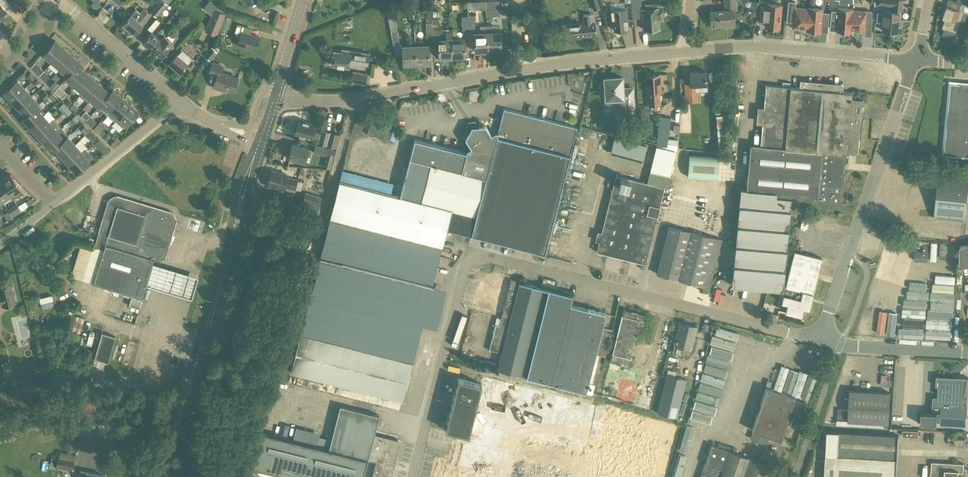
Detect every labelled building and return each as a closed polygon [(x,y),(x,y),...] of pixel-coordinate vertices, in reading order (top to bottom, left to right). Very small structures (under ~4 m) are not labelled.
[(7,11),(6,10),(11,6),(6,0),(0,0),(0,17),(7,11)] [(168,4),(162,0),(160,0),(150,12),(157,17),(168,4)] [(210,14),(217,5),(210,0),(209,0),(203,8),(210,14)] [(486,15),(499,14),(499,9),(500,9),(499,0),(485,1),(486,15)] [(600,8),(598,0),(591,0),(594,10),(600,8)] [(631,0),(625,0),(625,9),(610,10),(611,22),(613,22),(614,30),(628,29),(627,15),(633,15),(631,0)] [(632,8),(633,8),(640,8),(640,0),(631,0),(632,8)] [(733,10),(736,9),(735,0),(724,0),(725,10),(710,11),(711,27),(723,26),(723,27),(734,26),(733,10)] [(902,0),(876,0),(876,4),(893,6),(893,11),(886,10),(885,16),(883,16),(882,30),(897,31),(898,21),(900,22),(900,18),(898,18),(899,12),(900,12),(902,0)] [(806,31),(808,7),(808,9),(795,8),(795,2),(788,1),(786,22),(793,22),(792,28),(806,30),(806,31)] [(468,16),(469,30),(475,29),(474,16),(473,2),(467,3),(468,16)] [(662,10),(658,10),(657,4),(644,4),(644,9),(640,10),(640,15),(642,14),(644,29),(659,28),(659,20),(663,20),(662,10)] [(779,29),(781,5),(767,4),(767,7),(760,7),(759,21),(766,21),(765,27),(771,28),(771,30),(778,30),(778,29),(779,29)] [(964,12),(947,6),(944,13),(947,14),(942,28),(949,30),(949,32),(949,33),(953,34),(955,34),(955,32),(957,33),(964,12)] [(808,7),(806,31),(807,31),(807,33),(814,34),(815,32),(820,32),(821,26),(828,27),(829,13),(822,12),(823,9),(808,7)] [(850,32),(852,8),(838,7),(838,11),(831,11),(830,25),(837,25),(836,31),(842,32),(842,34),(849,34),(849,32),(850,32)] [(852,8),(850,32),(851,31),(864,32),(865,25),(872,25),(871,11),(865,10),(865,11),(852,10),(852,8)] [(150,14),(144,9),(140,13),(135,9),(123,24),(135,34),(143,25),(142,24),(150,14)] [(225,14),(215,9),(212,15),(211,15),(205,30),(216,35),(219,29),(221,25),(224,17),(225,14)] [(592,18),(591,14),(582,15),(583,23),(578,24),(571,24),(571,23),(561,24),(562,31),(567,31),(567,39),(581,37),(581,36),(596,34),(595,22),(594,17),(592,18)] [(393,46),(400,44),(394,15),(387,16),(393,46)] [(171,16),(166,22),(171,27),(176,20),(171,16)] [(164,35),(165,35),(170,28),(165,24),(156,35),(151,31),(143,41),(153,49),(164,35)] [(255,50),(259,37),(247,33),(249,28),(238,24),(235,32),(241,33),(237,45),(255,50)] [(487,29),(488,51),(501,50),(500,31),(493,31),(493,28),(487,29)] [(475,51),(488,51),(487,29),(480,29),(480,32),(474,33),(475,51)] [(447,60),(447,57),(452,57),(451,38),(452,38),(451,31),(450,31),(445,31),(446,39),(438,39),(439,58),(440,58),(440,61),(447,60)] [(172,41),(165,35),(164,35),(153,49),(162,56),(173,43),(176,46),(182,39),(177,36),(172,41)] [(451,38),(452,57),(465,56),(464,38),(452,38),(451,38)] [(51,61),(63,47),(55,40),(43,54),(51,61)] [(403,64),(416,64),(415,41),(409,41),(409,45),(402,46),(403,64)] [(415,41),(416,64),(429,63),(428,44),(421,45),(421,41),(415,41)] [(60,68),(71,54),(63,47),(51,61),(60,68)] [(180,71),(193,56),(182,47),(169,62),(180,71)] [(210,60),(217,52),(211,47),(204,55),(210,60)] [(369,54),(342,50),(342,53),(333,51),(331,64),(349,67),(350,60),(368,63),(369,54)] [(68,75),(77,65),(80,61),(71,54),(60,68),(68,75)] [(234,91),(238,78),(221,72),(223,66),(212,63),(209,73),(217,75),(213,87),(221,89),(222,87),(234,91)] [(74,85),(85,72),(77,65),(68,75),(65,78),(74,85)] [(39,76),(44,71),(40,67),(35,72),(39,76)] [(365,85),(367,73),(353,71),(351,83),(365,85)] [(686,102),(698,101),(697,91),(707,90),(706,71),(689,72),(690,83),(684,83),(686,102)] [(31,81),(35,77),(31,72),(26,76),(31,81)] [(46,82),(50,77),(44,72),(40,77),(46,82)] [(82,92),(93,78),(85,72),(74,85),(82,92)] [(659,81),(659,74),(646,75),(646,82),(645,82),(646,92),(647,91),(648,105),(660,105),(660,91),(661,91),(660,81),(659,81)] [(623,102),(622,76),(604,78),(605,85),(600,85),(601,96),(605,96),(606,99),(616,98),(617,117),(634,116),(633,101),(623,102)] [(90,99),(101,85),(93,78),(82,92),(90,99)] [(11,100),(24,88),(17,79),(4,91),(11,100)] [(38,87),(42,84),(38,79),(34,83),(38,87)] [(59,85),(54,82),(50,87),(55,91),(59,85)] [(836,91),(837,86),(805,83),(805,88),(766,85),(760,145),(750,145),(746,188),(740,188),(733,275),(732,286),(783,290),(791,198),(816,200),(816,202),(841,204),(844,170),(846,152),(857,153),(860,119),(862,100),(851,99),(851,92),(836,91)] [(951,83),(944,154),(967,156),(967,85),(951,83)] [(98,106),(110,92),(101,85),(90,99),(98,106)] [(18,107),(31,95),(24,88),(11,100),(18,107)] [(106,113),(121,96),(113,89),(110,92),(98,106),(106,113)] [(67,93),(63,90),(59,95),(62,99),(67,93)] [(737,121),(742,121),(746,95),(741,94),(737,121)] [(25,116),(38,105),(39,104),(31,95),(18,107),(25,116)] [(118,117),(129,103),(121,96),(106,113),(107,114),(110,110),(118,117)] [(73,103),(68,99),(64,104),(69,108),(73,103)] [(63,111),(67,107),(63,103),(58,107),(62,112),(63,111)] [(75,112),(78,107),(73,103),(69,108),(75,112)] [(129,103),(118,117),(126,124),(138,110),(129,103)] [(43,115),(45,113),(38,105),(25,116),(22,118),(30,126),(43,115)] [(63,111),(68,115),(72,112),(67,107),(63,111)] [(498,130),(476,214),(471,233),(545,252),(577,126),(575,125),(565,123),(523,112),(504,107),(503,111),(501,121),(498,130)] [(90,116),(85,111),(81,116),(86,120),(90,116)] [(50,123),(43,115),(30,126),(37,135),(50,123)] [(660,118),(656,144),(667,146),(670,118),(660,116),(660,118)] [(92,127),(96,123),(90,117),(86,121),(92,127)] [(61,127),(54,119),(50,123),(37,135),(44,143),(57,131),(61,127)] [(321,132),(313,130),(315,125),(299,120),(298,122),(296,122),(295,126),(297,128),(295,134),(319,141),(318,143),(326,145),(336,147),(340,135),(322,130),(321,132)] [(389,139),(393,128),(371,121),(367,134),(383,139),(384,137),(389,139)] [(106,131),(98,124),(94,129),(102,136),(105,133),(106,131)] [(452,208),(476,214),(498,130),(496,130),(490,134),(484,125),(473,126),(470,126),(465,139),(471,148),(467,151),(466,153),(456,150),(414,140),(400,196),(340,180),(320,257),(312,289),(303,324),(298,342),(293,362),(287,382),(399,411),(422,324),(412,322),(422,282),(432,284),(452,208)] [(90,130),(86,126),(81,130),(85,134),(90,130)] [(55,148),(68,136),(69,136),(61,127),(57,131),(44,143),(51,151),(55,148)] [(724,129),(717,129),(719,148),(726,148),(724,129)] [(93,142),(97,138),(91,130),(86,134),(93,142)] [(110,138),(105,133),(102,136),(107,141),(110,138)] [(640,141),(614,134),(610,149),(645,158),(649,143),(640,141)] [(62,156),(75,144),(68,136),(55,148),(62,156)] [(117,137),(110,145),(113,147),(121,140),(117,137)] [(99,139),(94,143),(99,149),(104,144),(99,139)] [(69,164),(82,152),(75,144),(62,156),(69,164)] [(310,156),(312,150),(308,149),(308,148),(293,144),(289,158),(304,162),(306,155),(310,156)] [(330,169),(335,150),(315,145),(313,153),(325,156),(322,167),(330,169)] [(670,176),(676,152),(656,146),(650,170),(670,176)] [(82,152),(69,164),(76,172),(90,160),(82,152)] [(689,154),(687,176),(717,179),(719,157),(692,155),(689,154)] [(294,189),(297,180),(286,177),(287,175),(271,170),(267,185),(283,190),(284,186),(294,189)] [(967,190),(967,173),(939,170),(935,207),(934,217),(965,221),(967,190)] [(1,180),(10,195),(13,199),(23,193),(10,174),(1,180)] [(631,217),(655,223),(664,187),(616,175),(607,210),(631,217)] [(10,195),(1,180),(0,180),(0,199),(1,201),(10,195)] [(319,206),(321,196),(305,192),(303,202),(319,206)] [(157,260),(165,257),(176,220),(172,212),(116,195),(108,199),(98,232),(94,246),(103,249),(93,282),(93,283),(131,295),(128,305),(139,309),(145,288),(146,284),(152,263),(153,259),(157,260)] [(34,201),(32,197),(25,201),(28,205),(34,201)] [(621,258),(631,217),(607,210),(596,252),(607,254),(621,258)] [(12,217),(8,211),(4,214),(7,220),(12,217)] [(645,264),(655,223),(631,217),(621,258),(645,264)] [(675,278),(687,231),(669,226),(656,273),(675,278)] [(687,231),(675,278),(701,285),(699,290),(708,293),(714,270),(722,240),(687,231)] [(94,246),(81,243),(71,275),(93,282),(103,249),(94,246)] [(963,245),(960,245),(959,267),(967,265),(967,243),(963,245)] [(928,261),(928,251),(917,251),(917,249),(915,248),(914,261),(928,261)] [(785,286),(812,293),(821,258),(794,251),(785,286)] [(152,263),(146,284),(183,295),(191,297),(197,276),(190,274),(152,263)] [(301,285),(304,273),(296,271),(293,282),(301,285)] [(524,377),(590,390),(597,353),(605,355),(608,340),(600,338),(600,334),(611,336),(612,328),(602,326),(604,319),(612,320),(613,313),(569,304),(572,292),(517,282),(510,318),(501,316),(500,325),(495,324),(490,349),(500,351),(497,370),(524,375),(524,377)] [(15,303),(10,284),(0,287),(0,305),(2,304),(2,306),(15,303)] [(479,286),(476,301),(498,305),(500,290),(479,286)] [(808,309),(812,293),(785,286),(784,290),(781,302),(787,304),(785,312),(801,315),(803,307),(808,309)] [(622,308),(612,352),(630,356),(637,324),(644,325),(646,313),(622,308)] [(73,311),(67,309),(64,317),(70,319),(73,311)] [(72,322),(70,330),(80,333),(84,318),(74,315),(72,322)] [(22,339),(32,335),(25,317),(16,321),(22,339)] [(690,355),(691,350),(697,326),(679,322),(674,345),(672,351),(690,355)] [(731,350),(735,333),(715,329),(711,345),(731,350)] [(108,362),(115,336),(102,332),(97,349),(94,358),(108,362)] [(719,404),(732,352),(709,347),(697,399),(719,404)] [(650,408),(659,372),(618,362),(617,366),(609,364),(601,396),(650,408)] [(798,395),(805,373),(781,366),(774,389),(790,393),(791,393),(798,395)] [(808,373),(801,396),(809,399),(816,376),(808,373)] [(675,421),(457,374),(445,427),(459,435),(435,476),(663,476),(675,421)] [(676,417),(686,379),(667,374),(657,412),(676,417)] [(940,425),(966,426),(967,405),(963,405),(967,377),(936,375),(936,385),(938,385),(937,396),(932,396),(932,410),(932,412),(921,412),(920,425),(937,426),(937,417),(940,417),(940,425)] [(781,440),(795,397),(766,387),(751,430),(781,440)] [(888,422),(890,393),(850,390),(849,410),(838,409),(837,419),(848,420),(888,422)] [(693,401),(689,425),(706,427),(707,420),(712,420),(715,404),(693,401)] [(398,440),(374,434),(379,415),(340,405),(331,441),(327,440),(325,445),(327,446),(326,448),(263,432),(262,435),(256,461),(254,466),(251,476),(391,476),(394,466),(391,465),(398,440)] [(688,451),(693,428),(686,426),(680,449),(688,451)] [(899,435),(824,431),(823,455),(822,455),(822,464),(824,464),(824,476),(896,476),(899,435)] [(711,444),(700,476),(766,476),(773,458),(761,454),(759,460),(735,452),(737,449),(733,447),(731,451),(711,444)] [(73,470),(76,455),(59,451),(58,458),(52,457),(50,465),(73,470)] [(687,454),(678,451),(671,475),(679,476),(680,476),(687,454)] [(964,464),(932,462),(931,476),(961,476),(961,475),(958,475),(958,472),(963,472),(964,464)]
